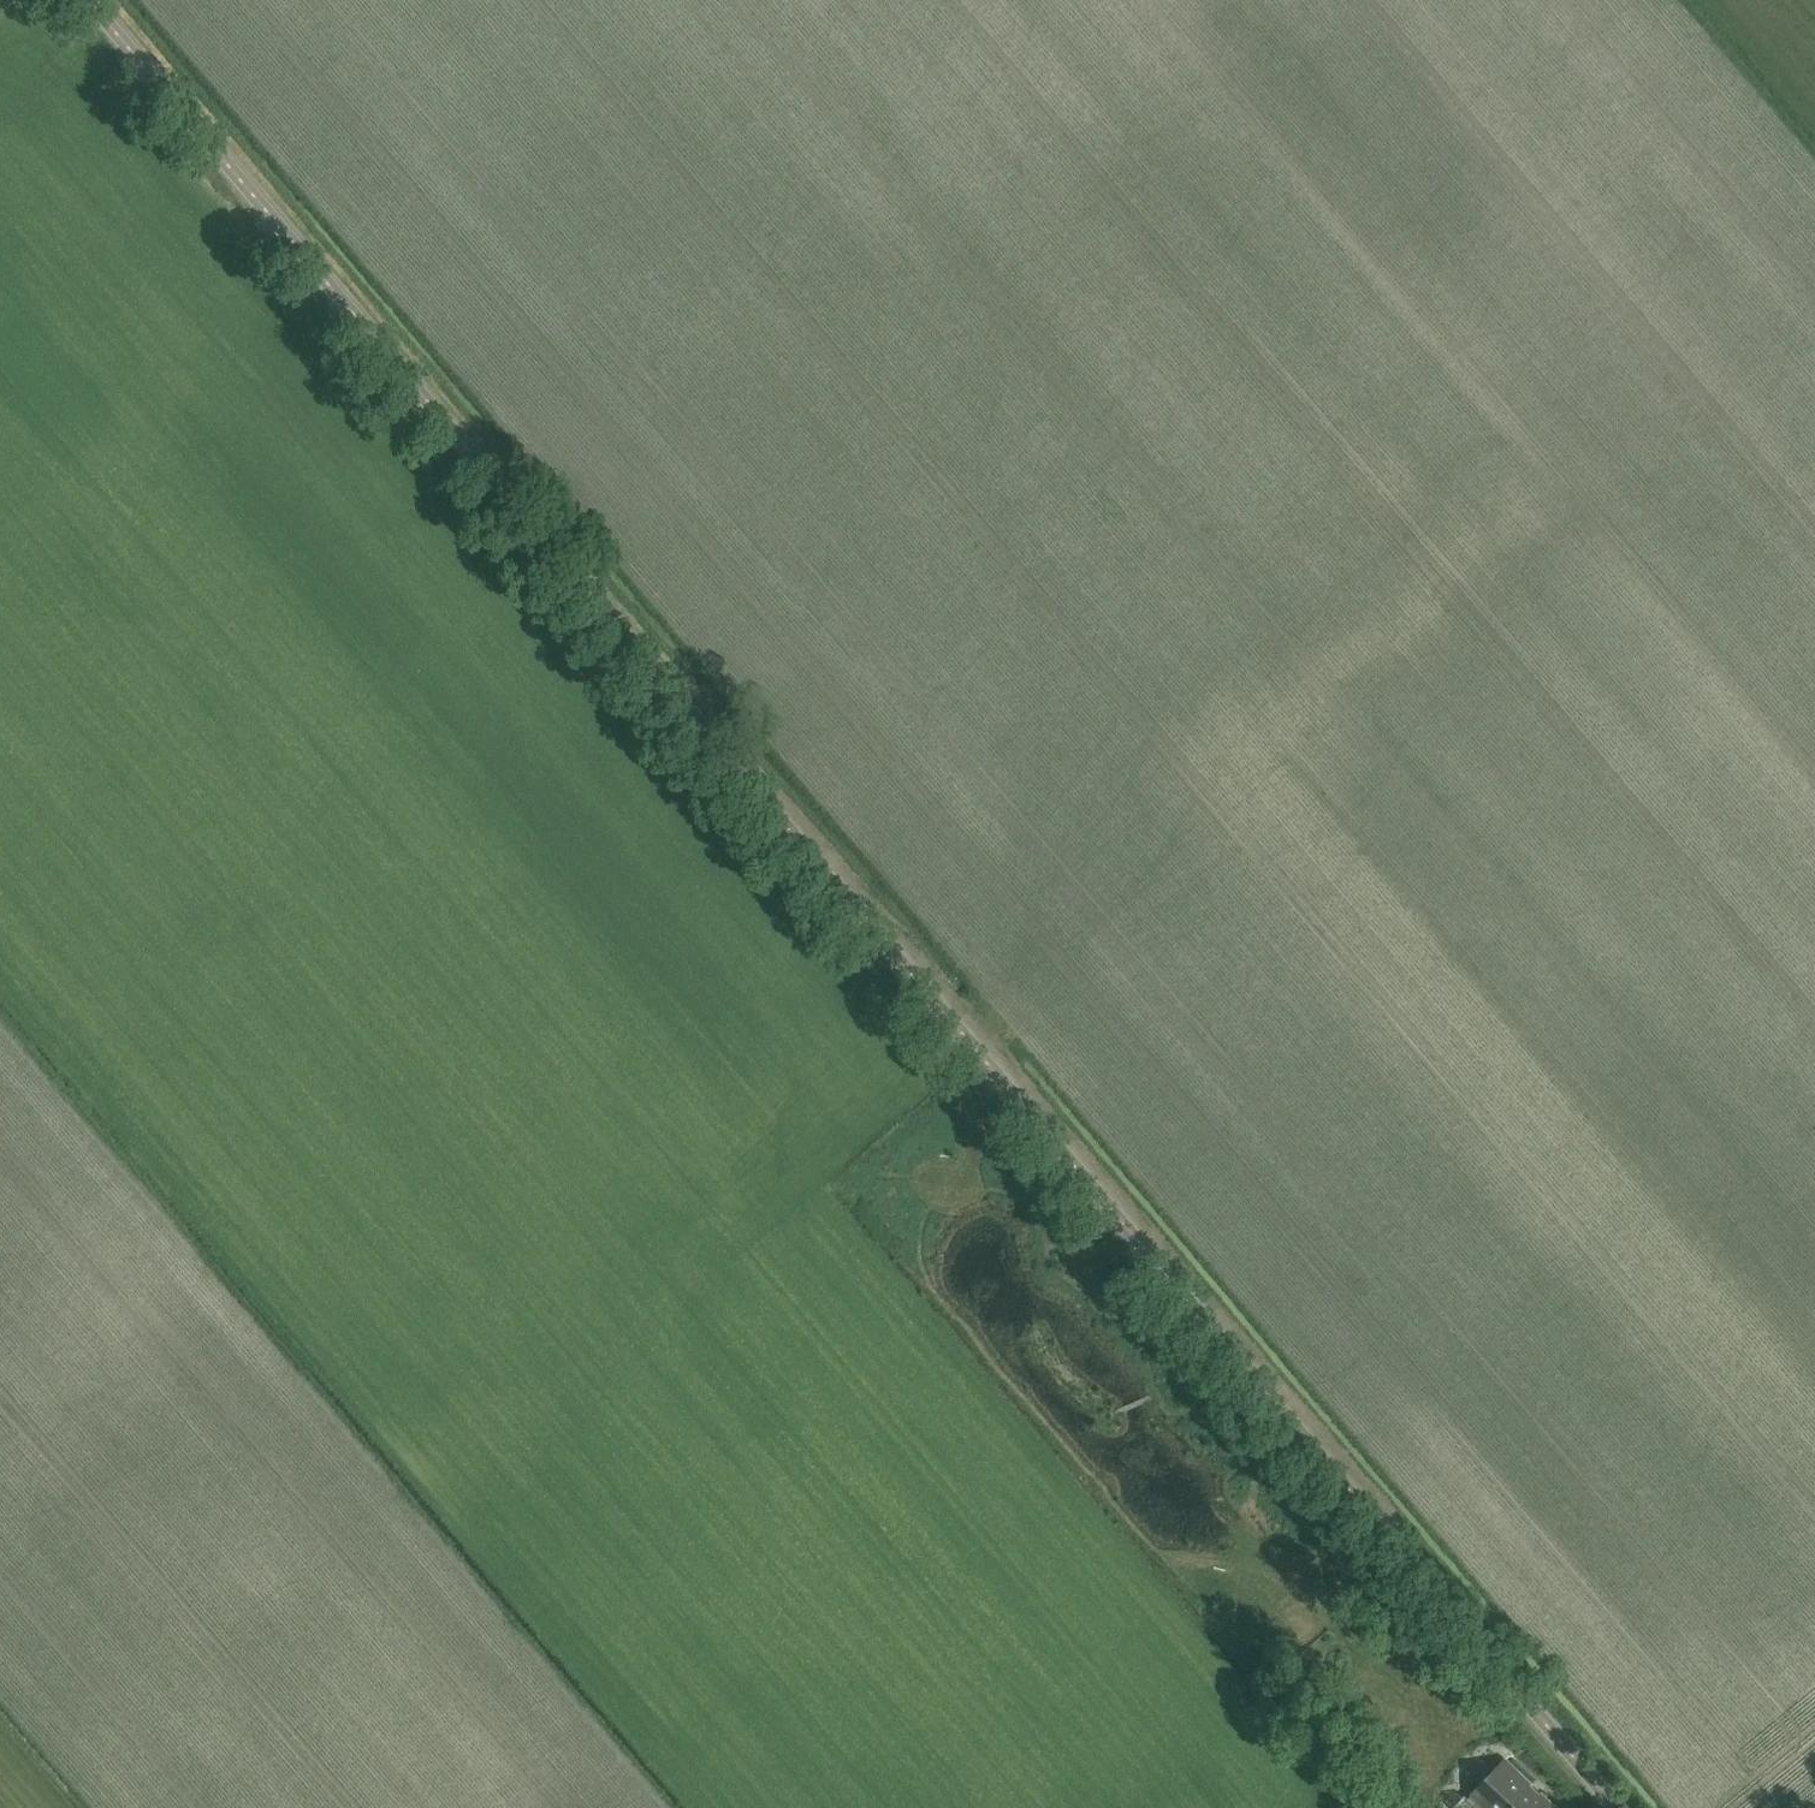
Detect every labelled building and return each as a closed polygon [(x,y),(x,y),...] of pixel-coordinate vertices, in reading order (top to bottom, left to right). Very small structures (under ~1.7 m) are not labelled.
[(1540,1793),(1537,1796),(1528,1788),(1531,1784),(1504,1760),(1468,1799),(1478,1807),(1556,1807),(1540,1793)]
